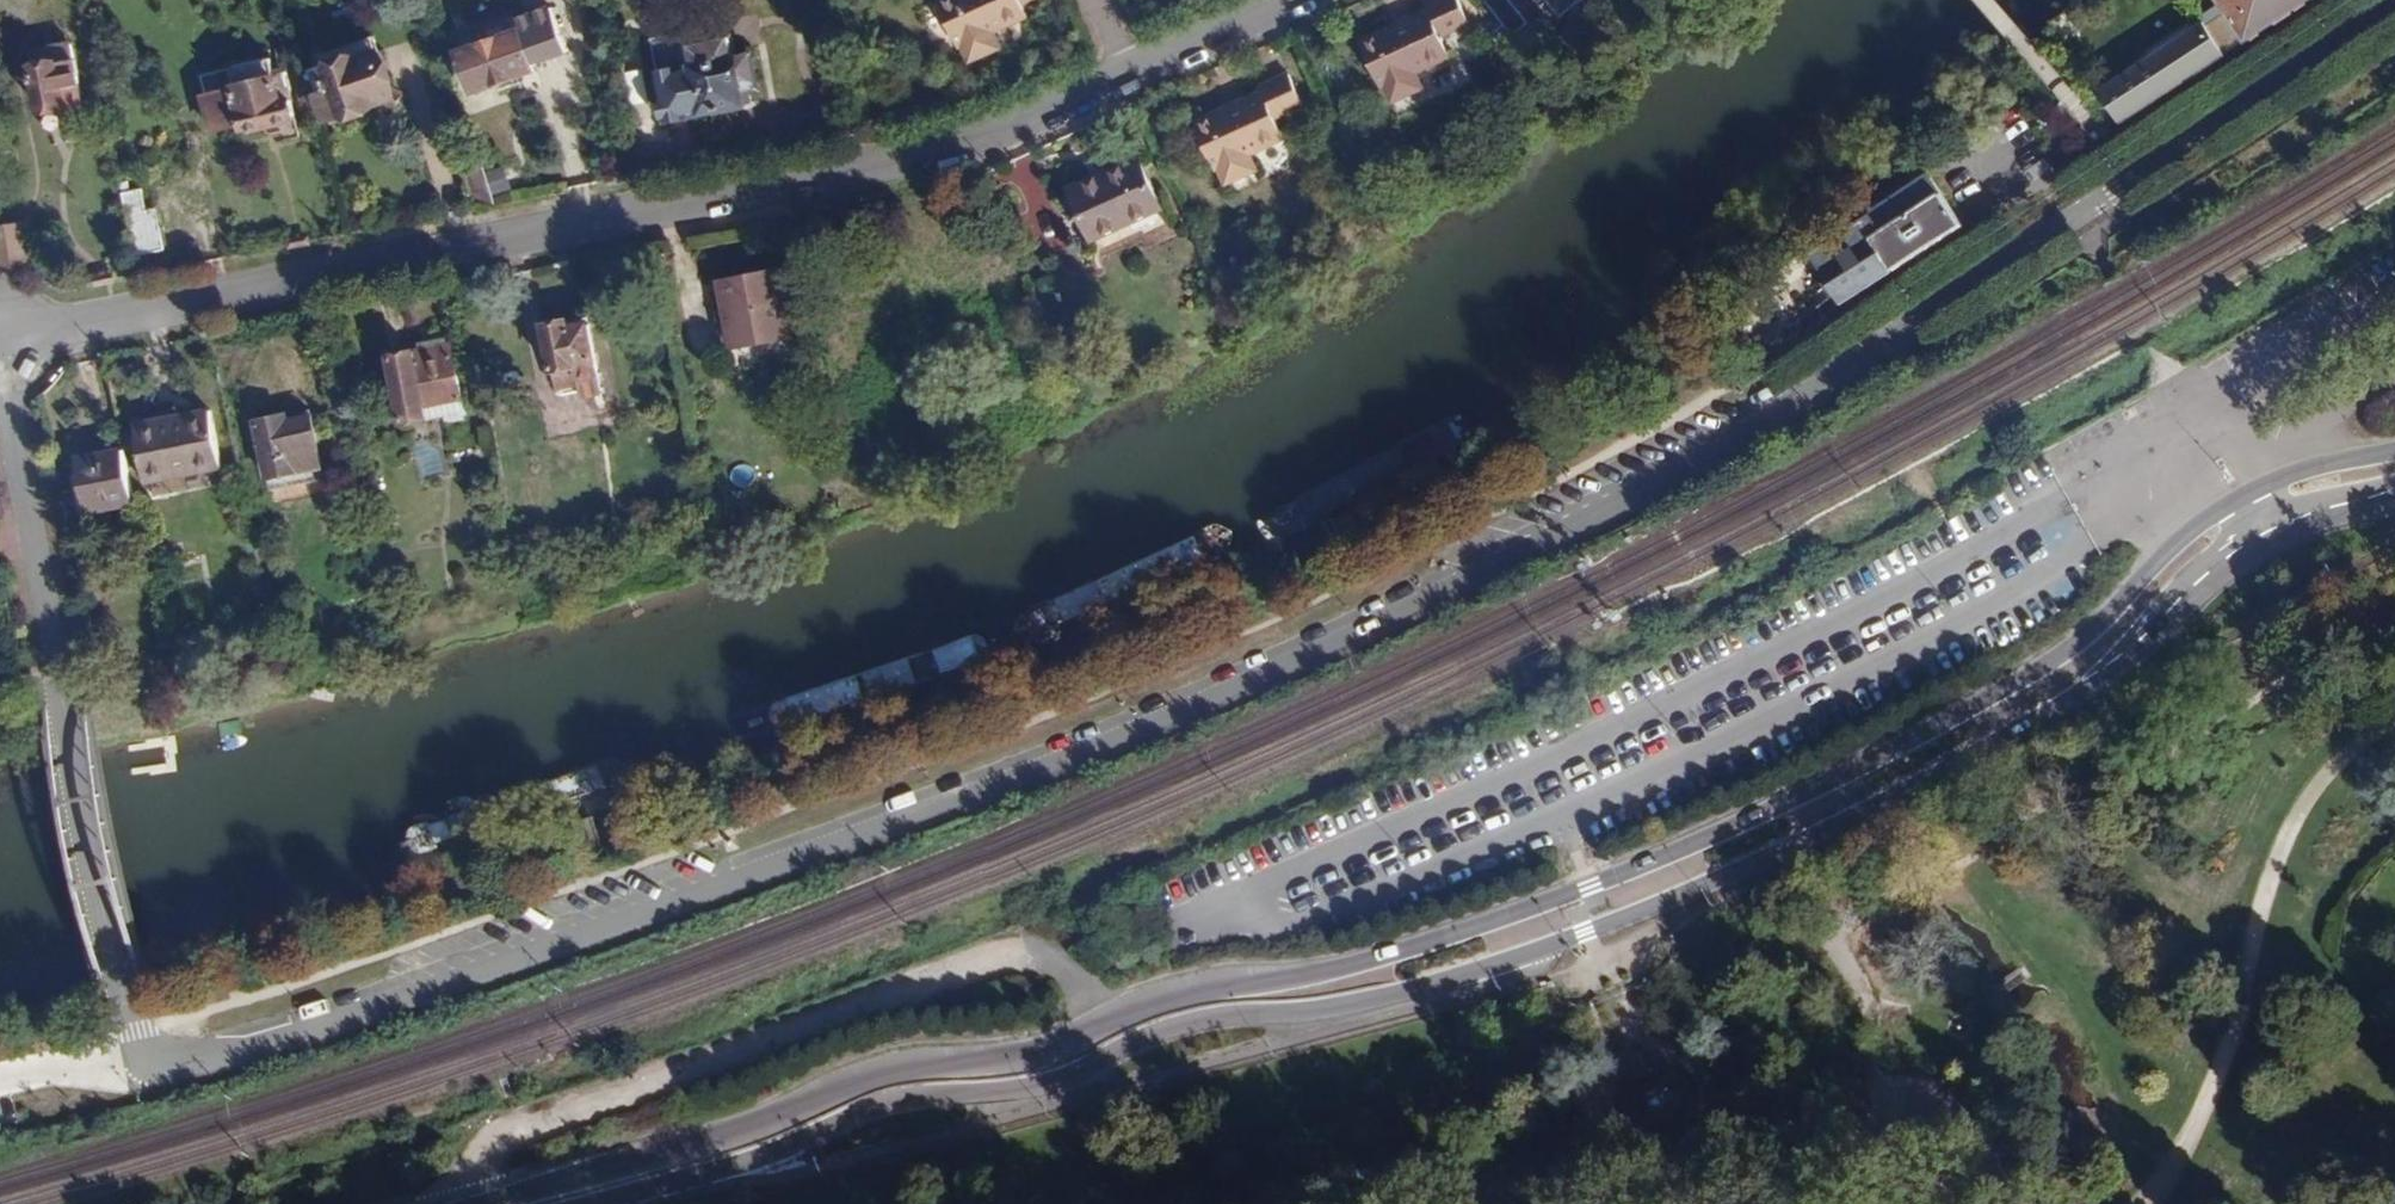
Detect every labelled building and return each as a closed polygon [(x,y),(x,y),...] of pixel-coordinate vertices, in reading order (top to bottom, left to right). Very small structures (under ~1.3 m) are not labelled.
[(968,56),(977,60),(996,51),(1000,40),(996,32),(1029,17),(1025,7),(1040,0),(944,0),(938,2),(959,48),(964,46),(968,56)] [(1356,25),(1376,68),(1386,91),(1393,104),(1427,89),(1421,76),(1450,62),(1432,24),(1464,9),(1460,0),(1412,0),(1356,25)] [(1516,37),(1531,25),(1511,0),(1485,0),(1516,37)] [(1559,13),(1574,0),(1548,0),(1559,13)] [(2241,45),(2310,0),(2225,0),(2239,20),(2229,26),(2241,45)] [(519,27),(523,38),(462,58),(474,96),(535,77),(533,71),(569,60),(556,16),(519,27)] [(2207,21),(2099,91),(2121,124),(2228,54),(2216,35),(2207,21)] [(687,47),(692,71),(657,78),(666,125),(741,110),(739,96),(754,93),(747,60),(728,64),(724,40),(687,47)] [(93,100),(84,51),(43,59),(51,102),(73,98),(75,103),(93,100)] [(329,122),(397,101),(384,57),(329,74),(336,96),(322,100),(329,122)] [(279,71),(239,81),(243,100),(212,106),(219,142),(249,135),(251,142),(303,132),(292,83),(282,85),(279,71)] [(1306,106),(1290,73),(1261,87),(1264,93),(1244,102),(1231,108),(1195,126),(1217,172),(1220,170),(1224,179),(1234,182),(1251,173),(1257,162),(1253,154),(1286,138),(1277,120),(1306,106)] [(1139,160),(1072,190),(1094,240),(1161,210),(1139,160)] [(493,205),(481,166),(466,171),(477,209),(493,205)] [(492,195),(510,188),(502,166),(483,173),(492,195)] [(1888,232),(1826,270),(1847,304),(1965,226),(1941,187),(1931,194),(1923,181),(1875,211),(1888,232)] [(134,183),(125,185),(137,256),(169,250),(163,214),(152,216),(148,191),(136,193),(134,183)] [(9,218),(0,220),(0,260),(17,264),(9,218)] [(779,273),(720,285),(732,348),(792,336),(779,273)] [(571,322),(548,327),(558,372),(599,363),(592,328),(573,332),(571,322)] [(455,346),(394,358),(407,424),(468,412),(455,346)] [(138,434),(149,485),(225,469),(213,413),(189,418),(190,423),(138,434)] [(311,414),(257,425),(271,493),(325,481),(311,414)] [(124,452),(78,462),(89,516),(135,506),(124,452)]
